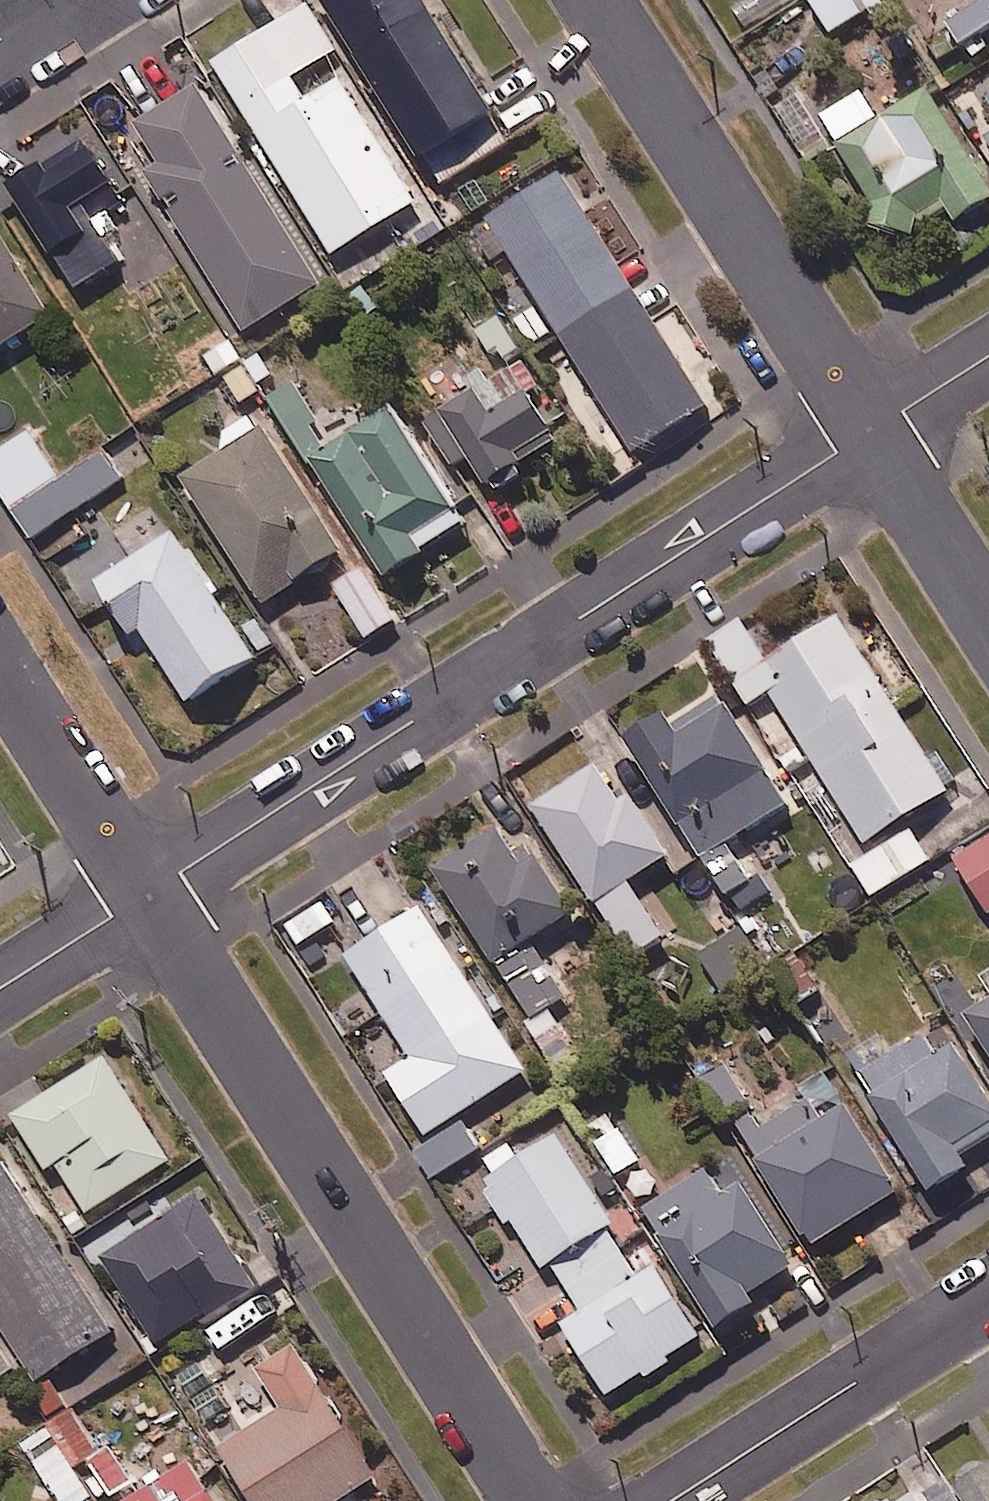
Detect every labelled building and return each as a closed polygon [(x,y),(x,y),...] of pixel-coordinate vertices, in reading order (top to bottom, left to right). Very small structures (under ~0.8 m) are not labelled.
[(437,193),(457,181),(513,147),(422,0),(321,0),(318,2),(437,193)] [(719,9),(739,39),(798,0),(732,0),(719,9)] [(834,39),(871,17),(879,30),(893,22),(879,0),(826,0),(814,7),(834,39)] [(945,28),(972,69),(988,57),(988,0),(987,0),(945,28)] [(217,70),(336,261),(419,209),(343,88),(310,109),(294,83),(338,56),(310,12),(217,70)] [(323,290),(201,92),(131,135),(156,176),(148,181),(245,338),(323,290)] [(863,97),(821,122),(900,250),(954,217),(965,234),(988,219),(988,188),(933,97),(882,128),(863,97)] [(11,192),(77,297),(123,269),(118,261),(131,252),(110,218),(126,208),(87,145),(11,192)] [(560,175),(488,220),(636,453),(708,408),(560,175)] [(0,236),(0,358),(54,325),(0,236)] [(537,305),(512,322),(534,353),(559,336),(537,305)] [(502,319),(478,337),(503,371),(527,353),(502,319)] [(221,385),(241,412),(264,396),(260,390),(276,378),(261,357),(221,385)] [(542,392),(525,366),(493,387),(483,372),(459,388),(469,403),(428,430),(458,476),(471,468),(490,496),(584,435),(552,386),(542,392)] [(395,414),(332,455),(315,429),(321,426),(294,384),(268,401),(388,586),(425,562),(421,555),(468,525),(395,414)] [(268,613),(348,560),(266,436),(262,439),(252,424),(218,447),(228,461),(186,489),(268,613)] [(28,431),(0,449),(0,492),(34,544),(124,484),(106,456),(62,484),(28,431)] [(98,592),(118,623),(133,645),(144,638),(194,714),(261,670),(256,663),(281,646),(260,615),(236,632),(152,503),(108,532),(132,569),(98,592)] [(398,627),(366,573),(337,589),(369,644),(398,627)] [(858,863),(852,867),(875,903),(933,867),(910,830),(954,802),(842,626),(771,671),(743,627),(712,647),(752,710),(772,697),(823,777),(809,786),(850,850),(858,862),(858,863)] [(630,751),(753,939),(765,931),(751,910),(775,894),(762,875),(751,883),(731,852),(793,811),(724,706),(679,735),(671,724),(630,751)] [(602,909),(634,889),(672,865),(634,804),(624,810),(601,774),(536,814),(598,912),(602,909)] [(519,859),(504,836),(438,878),(533,1025),(569,1002),(535,949),(576,922),(531,851),(519,859)] [(955,861),(988,917),(988,840),(955,861)] [(669,945),(634,889),(602,909),(637,965),(669,945)] [(530,1078),(423,915),(349,963),(416,1065),(389,1083),(429,1144),(530,1078)] [(766,969),(746,935),(702,961),(722,994),(766,969)] [(801,956),(773,974),(799,1014),(826,997),(801,956)] [(976,1011),(951,966),(930,978),(956,1023),(976,1011)] [(553,1015),(526,1031),(556,1079),(583,1063),(553,1015)] [(971,1031),(988,1059),(988,1018),(971,1031)] [(925,1042),(859,1085),(936,1205),(974,1181),(963,1163),(988,1147),(988,1104),(958,1055),(940,1066),(925,1042)] [(169,1157),(106,1053),(8,1112),(44,1170),(59,1161),(87,1207),(169,1157)] [(729,1065),(699,1083),(728,1132),(758,1114),(729,1065)] [(805,1097),(812,1109),(766,1138),(757,1122),(739,1134),(813,1255),(902,1201),(830,1082),(805,1097)] [(641,1170),(608,1120),(588,1134),(621,1183),(641,1170)] [(484,1155),(466,1126),(417,1156),(436,1186),(484,1155)] [(612,1238),(618,1233),(559,1143),(523,1166),(513,1150),(487,1168),(496,1182),(488,1187),(548,1279),(554,1276),(612,1238)] [(0,1157),(0,1319),(35,1375),(108,1329),(0,1157)] [(807,1313),(834,1296),(801,1245),(785,1255),(744,1192),(725,1204),(707,1177),(641,1219),(722,1345),(762,1320),(754,1307),(789,1285),(807,1313)] [(256,1282),(203,1191),(102,1250),(155,1341),(256,1282)] [(642,1385),(646,1391),(677,1371),(673,1364),(704,1344),(658,1274),(642,1284),(612,1238),(554,1276),(582,1319),(561,1333),(609,1406),(642,1385)] [(259,1344),(267,1357),(219,1389),(199,1358),(172,1374),(214,1440),(253,1500),(330,1500),(376,1472),(285,1328),(259,1344)] [(13,1368),(0,1348),(0,1376),(13,1368)] [(52,1372),(27,1387),(45,1417),(71,1402),(52,1372)] [(72,1408),(22,1440),(61,1500),(96,1500),(72,1462),(96,1447),(72,1408)] [(111,1493),(137,1475),(114,1439),(88,1456),(96,1468),(84,1476),(97,1495),(108,1488),(111,1493)] [(119,1500),(217,1500),(190,1455),(117,1498),(119,1500)] [(955,1476),(970,1500),(988,1500),(988,1455),(955,1476)] [(951,1478),(927,1492),(933,1500),(964,1500),(951,1478)] [(913,1487),(892,1500),(886,1491),(870,1500),(922,1500),(913,1487)]
